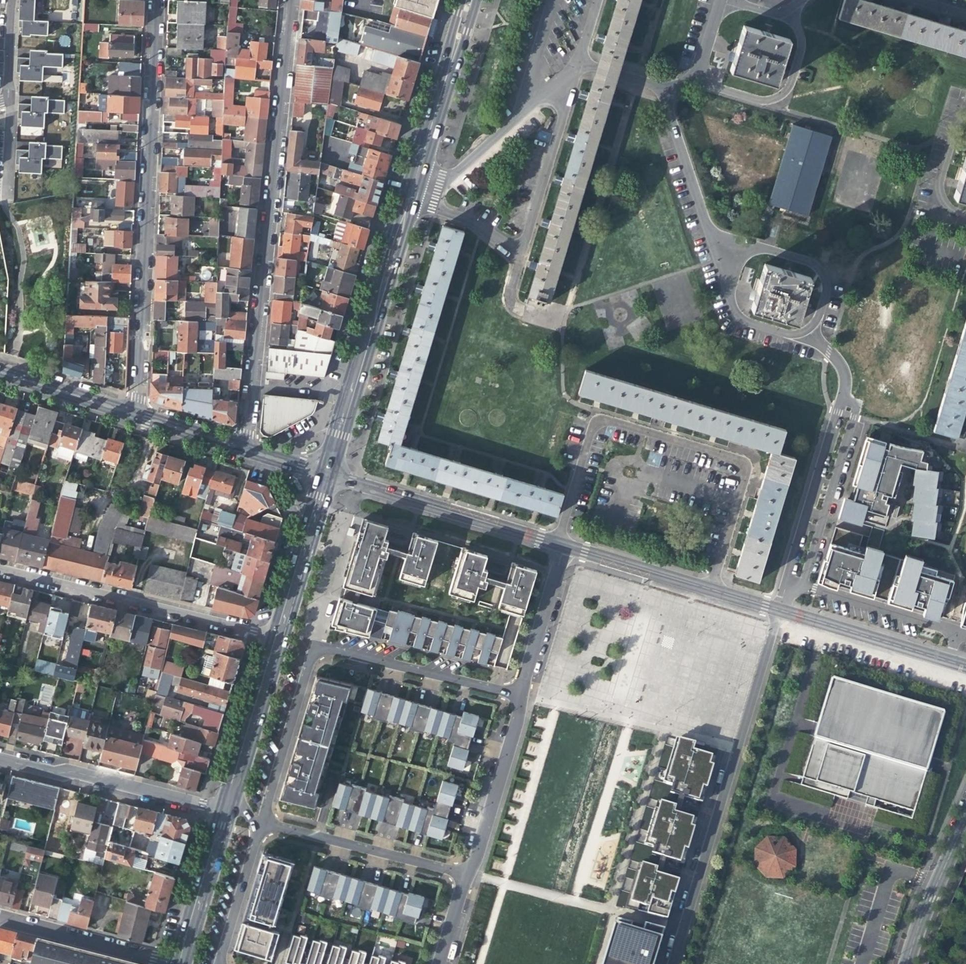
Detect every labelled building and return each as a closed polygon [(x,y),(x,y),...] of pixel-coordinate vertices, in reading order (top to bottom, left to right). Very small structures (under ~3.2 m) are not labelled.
[(36,0),(20,0),(19,35),(47,36),(48,21),(35,20),(36,0)] [(143,26),(143,9),(144,0),(142,0),(120,0),(119,25),(143,26)] [(302,8),(325,11),(326,4),(326,0),(303,0),(302,8)] [(333,5),(332,12),(340,13),(341,6),(342,0),(334,0),(333,5)] [(388,24),(395,26),(401,4),(416,8),(425,11),(433,13),(437,0),(396,0),(388,24)] [(611,19),(632,25),(640,0),(615,0),(615,1),(617,1),(611,19)] [(875,30),(882,6),(868,2),(867,0),(842,0),(836,19),(875,30)] [(179,10),(178,23),(203,24),(205,24),(207,2),(180,1),(179,10)] [(333,5),(326,4),(325,11),(332,12),(333,5)] [(401,4),(395,26),(427,35),(430,24),(433,13),(425,11),(416,8),(401,4)] [(238,49),(239,33),(233,32),(235,17),(236,6),(229,6),(227,36),(225,50),(225,57),(235,58),(265,61),(267,43),(251,41),(250,50),(238,49)] [(875,30),(913,41),(921,18),(906,13),(905,7),(901,8),(898,10),(898,11),(882,6),(875,30)] [(318,35),(317,41),(325,42),(336,43),(337,38),(340,13),(332,12),(325,11),(302,8),(301,19),(301,22),(313,24),(313,20),(321,21),(328,14),(329,14),(326,36),(318,35)] [(340,13),(337,38),(351,43),(379,50),(419,62),(422,50),(427,35),(395,26),(388,24),(366,18),(340,13)] [(913,41),(953,53),(960,29),(944,25),(943,18),(940,20),(936,22),(921,18),(913,41)] [(622,61),(632,25),(611,19),(606,36),(605,36),(604,39),(602,44),(604,44),(601,53),(622,61)] [(201,49),(203,24),(178,23),(177,35),(176,48),(182,48),(201,49)] [(101,25),(83,25),(82,32),(101,33),(101,25)] [(735,51),(731,62),(729,70),(752,77),(775,83),(781,61),(788,39),(743,25),(735,51)] [(960,29),(953,53),(965,57),(965,31),(960,29)] [(108,56),(133,56),(133,48),(134,37),(109,36),(109,43),(100,43),(99,59),(108,60),(108,56)] [(217,50),(218,50),(225,50),(227,36),(219,36),(219,42),(217,43),(217,50)] [(348,55),(351,43),(337,38),(336,43),(335,51),(348,55)] [(323,52),(325,42),(317,41),(299,39),(298,50),(297,63),(333,68),(333,65),(334,59),(311,56),(312,51),(323,52)] [(181,56),(182,48),(176,48),(166,48),(166,55),(181,56)] [(375,63),(394,68),(415,74),(417,68),(419,62),(379,50),(375,63)] [(19,81),(62,82),(62,75),(43,75),(43,66),(62,67),(63,52),(29,51),(29,66),(19,65),(19,81)] [(186,78),(193,79),(204,80),(211,80),(211,75),(220,76),(221,64),(212,64),(212,59),(198,58),(198,54),(188,53),(187,62),(186,78)] [(617,75),(622,61),(601,53),(596,69),(592,81),(613,89),(617,75)] [(266,69),(272,69),(273,61),(265,61),(235,58),(234,73),(224,72),(223,78),(233,78),(254,80),(255,66),(264,67),(264,69),(266,69)] [(141,71),(141,63),(124,63),(119,63),(119,71),(141,71)] [(328,105),(328,103),(331,78),(333,68),(297,63),(291,116),(300,117),(303,115),(305,102),(328,105)] [(350,70),(333,65),(333,68),(331,78),(344,82),(348,83),(350,70)] [(360,86),(407,101),(411,87),(413,82),(415,74),(394,68),(391,76),(382,73),(380,78),(364,73),(360,86)] [(109,76),(108,96),(137,96),(139,96),(140,82),(140,76),(109,76)] [(232,106),(233,78),(223,78),(223,81),(222,115),(230,116),(236,116),(236,111),(232,110),(232,106)] [(340,106),(344,82),(331,78),(328,103),(340,106)] [(184,97),(184,98),(187,98),(192,99),(203,100),(203,94),(184,93),(186,82),(166,81),(166,86),(166,96),(184,97)] [(587,100),(584,111),(605,117),(613,89),(592,81),(589,93),(588,93),(587,95),(585,100),(587,100)] [(381,103),(383,95),(365,90),(363,97),(357,95),(355,103),(378,110),(381,103)] [(246,107),(245,117),(251,117),(267,118),(268,102),(269,92),(255,91),(254,94),(247,94),(246,107)] [(137,105),(137,96),(108,96),(108,100),(110,100),(109,111),(137,112),(137,105)] [(163,114),(169,115),(170,105),(170,98),(187,99),(187,98),(184,98),(164,97),(163,114)] [(31,105),(19,105),(19,135),(44,135),(44,113),(65,113),(65,98),(31,98),(31,105)] [(191,117),(192,99),(187,98),(187,99),(170,98),(170,105),(169,115),(176,116),(191,117)] [(326,116),(333,118),(336,106),(329,104),(326,116)] [(246,107),(232,106),(232,110),(236,111),(236,116),(240,117),(245,117),(246,107)] [(574,142),(569,158),(591,164),(605,117),(584,111),(576,135),(575,135),(574,138),(573,142),(574,142)] [(108,113),(78,112),(77,119),(85,119),(85,121),(107,122),(107,119),(108,113)] [(176,123),(176,116),(169,115),(163,114),(163,122),(167,123),(176,123)] [(229,141),(230,116),(222,115),(222,119),(221,136),(221,140),(229,141)] [(358,122),(356,127),(383,135),(396,139),(398,130),(400,124),(371,115),(369,122),(366,122),(365,124),(358,122)] [(246,126),(244,142),(264,143),(265,131),(267,118),(251,117),(250,126),(246,126)] [(207,118),(191,118),(190,133),(207,134),(207,118)] [(133,132),(138,132),(138,125),(122,124),(122,131),(133,132)] [(768,203),(806,215),(830,136),(792,124),(768,203)] [(286,171),(291,171),(309,173),(318,174),(318,173),(320,162),(321,152),(302,150),(304,131),(297,130),(298,126),(290,126),(286,171)] [(382,141),(383,135),(356,127),(351,143),(358,145),(359,139),(366,141),(380,146),(382,141)] [(77,130),(76,138),(83,138),(117,139),(118,131),(77,130)] [(179,133),(177,133),(162,132),(162,136),(162,139),(179,141),(179,133)] [(161,147),(211,151),(221,152),(221,140),(221,136),(218,136),(218,142),(212,142),(212,137),(189,135),(188,144),(162,142),(161,147)] [(246,160),(242,160),(242,162),(246,162),(262,163),(263,153),(264,143),(244,142),(229,141),(221,140),(221,152),(221,157),(221,158),(230,159),(231,147),(247,148),(246,160)] [(61,168),(62,144),(28,143),(28,150),(17,150),(16,173),(42,174),(42,167),(61,168)] [(95,159),(96,159),(116,159),(118,159),(118,156),(115,156),(116,147),(119,147),(119,144),(96,144),(95,159)] [(366,158),(361,174),(383,181),(388,164),(391,155),(358,145),(355,155),(366,158)] [(210,156),(221,157),(221,152),(211,151),(211,152),(191,151),(190,164),(210,165),(210,156)] [(953,196),(965,200),(965,153),(953,196)] [(232,161),(242,162),(242,160),(242,159),(230,159),(221,158),(220,169),(220,175),(243,177),(260,178),(261,178),(262,169),(262,163),(246,162),(245,166),(231,164),(232,161)] [(561,185),(556,203),(577,209),(591,164),(569,158),(563,178),(562,178),(561,181),(560,185),(561,185)] [(116,161),(116,159),(96,159),(95,169),(115,170),(115,179),(133,180),(134,170),(134,161),(116,161)] [(75,161),(74,178),(82,178),(83,161),(75,161)] [(334,192),(356,199),(376,204),(379,195),(383,181),(361,174),(320,162),(318,173),(332,177),(332,179),(337,180),(334,192)] [(160,185),(159,195),(169,195),(175,196),(176,176),(186,177),(187,166),(161,164),(161,170),(160,185)] [(307,200),(309,173),(291,171),(290,185),(288,198),(307,200)] [(258,192),(260,178),(243,177),(240,204),(256,205),(258,192)] [(116,207),(132,208),(133,196),(134,182),(117,182),(116,207)] [(184,187),(184,197),(191,197),(219,199),(220,189),(184,187)] [(189,216),(191,197),(184,197),(175,196),(169,195),(168,204),(168,215),(189,216)] [(366,214),(372,216),(376,204),(356,199),(355,200),(341,196),(335,214),(350,219),(352,210),(366,214)] [(96,202),(95,209),(112,210),(112,202),(96,202)] [(314,203),(312,212),(321,215),(323,206),(314,203)] [(548,228),(542,249),(563,255),(577,209),(556,203),(551,220),(549,220),(549,222),(547,227),(548,228)] [(240,207),(237,236),(253,238),(254,231),(254,223),(256,209),(240,207)] [(125,210),(112,210),(95,209),(72,209),(71,228),(77,228),(83,228),(83,221),(92,219),(124,220),(124,216),(125,210)] [(300,234),(303,215),(288,213),(287,213),(286,223),(284,233),(300,234)] [(166,224),(165,235),(187,236),(188,219),(166,217),(166,224)] [(209,237),(218,238),(218,237),(218,218),(210,218),(209,237)] [(311,221),(309,234),(318,236),(319,223),(311,221)] [(338,238),(337,242),(343,243),(357,247),(358,247),(363,249),(366,239),(368,229),(347,223),(343,239),(338,238)] [(435,251),(429,268),(451,274),(464,231),(442,225),(437,244),(435,244),(434,247),(433,251),(435,251)] [(76,246),(77,228),(71,228),(70,253),(84,253),(89,253),(89,247),(76,246)] [(131,242),(131,231),(118,231),(111,230),(105,230),(105,236),(109,246),(131,246),(131,242)] [(300,241),(308,241),(309,240),(309,235),(300,234),(284,233),(283,240),(283,246),(282,250),(278,250),(277,258),(280,258),(306,261),(306,260),(307,252),(298,251),(300,241)] [(187,240),(187,236),(165,235),(158,234),(157,243),(157,255),(177,256),(198,257),(198,254),(187,253),(187,251),(181,251),(181,240),(187,240)] [(309,240),(308,241),(317,244),(319,237),(318,236),(309,234),(309,235),(309,240)] [(253,250),(254,238),(253,238),(237,236),(232,236),(228,268),(229,268),(252,269),(253,259),(254,250),(253,250)] [(319,237),(317,244),(339,250),(334,269),(355,275),(357,267),(352,265),(354,257),(357,247),(343,243),(337,242),(319,237)] [(550,301),(563,255),(542,249),(538,262),(537,262),(536,265),(534,269),(536,270),(526,302),(542,307),(545,300),(550,301)] [(83,259),(84,253),(70,253),(68,274),(68,280),(77,281),(78,268),(75,268),(75,259),(83,259)] [(102,254),(101,281),(110,281),(113,281),(113,280),(129,281),(130,265),(113,265),(114,254),(102,254)] [(176,272),(177,256),(157,255),(156,265),(155,280),(179,281),(179,276),(179,272),(176,272)] [(299,266),(305,267),(306,261),(280,258),(279,274),(297,276),(299,266)] [(315,263),(306,260),(306,261),(305,267),(304,278),(303,286),(312,288),(315,263)] [(764,263),(753,300),(750,308),(796,322),(810,277),(764,263)] [(252,269),(229,268),(228,268),(217,267),(216,282),(222,282),(226,282),(225,293),(227,293),(249,294),(250,280),(252,269)] [(320,291),(322,291),(347,299),(352,285),(355,275),(334,269),(332,268),(327,267),(320,291)] [(422,294),(417,310),(438,317),(451,274),(429,268),(424,287),(422,286),(422,289),(420,294),(422,294)] [(295,277),(279,275),(275,275),(274,287),(272,300),(292,302),(295,277)] [(186,286),(186,281),(179,281),(155,280),(155,289),(155,300),(166,300),(167,293),(176,294),(177,285),(186,286)] [(110,294),(110,281),(101,281),(90,281),(86,281),(86,296),(80,296),(80,308),(118,308),(118,297),(110,297),(110,294)] [(204,301),(205,301),(216,301),(216,292),(216,283),(205,282),(204,301)] [(323,300),(321,309),(343,315),(345,308),(347,299),(322,291),(320,299),(323,300)] [(248,301),(249,294),(227,293),(225,293),(222,292),(216,292),(216,301),(215,313),(215,317),(226,318),(246,320),(247,313),(227,312),(228,304),(228,301),(238,301),(238,300),(248,301)] [(164,320),(166,300),(155,300),(154,309),(154,320),(164,320)] [(290,309),(300,310),(300,303),(292,302),(272,300),(271,310),(270,319),(289,321),(290,309)] [(204,312),(215,313),(216,301),(205,301),(205,303),(186,302),(185,310),(181,310),(181,313),(185,313),(185,319),(204,319),(204,312)] [(318,317),(317,322),(333,327),(338,328),(341,322),(343,315),(321,309),(300,303),(300,310),(299,312),(318,317)] [(409,336),(404,353),(425,359),(438,317),(417,310),(411,329),(410,329),(409,332),(408,336),(409,336)] [(73,326),(96,327),(96,326),(107,326),(107,316),(66,315),(65,335),(73,335),(73,326)] [(129,317),(107,316),(107,326),(106,352),(117,352),(128,353),(129,317)] [(299,317),(297,330),(303,331),(307,319),(299,317)] [(226,318),(224,335),(224,337),(245,338),(246,328),(246,320),(226,318)] [(957,349),(965,352),(965,318),(957,349)] [(197,321),(179,321),(179,338),(178,352),(195,353),(197,321)] [(331,331),(333,327),(317,322),(315,330),(307,327),(305,332),(329,339),(331,331)] [(293,331),(289,349),(293,349),(297,331),(295,331),(296,327),(285,325),(285,324),(284,324),(284,325),(273,324),(271,333),(270,343),(286,345),(288,330),(293,331)] [(96,383),(104,385),(106,352),(107,326),(96,326),(96,327),(95,345),(90,345),(90,358),(94,359),(93,382),(96,383)] [(331,354),(335,341),(329,339),(305,332),(303,331),(297,330),(297,331),(293,349),(289,349),(268,346),(265,371),(291,373),(324,376),(331,354)] [(204,353),(214,354),(215,341),(215,334),(215,331),(205,331),(204,353)] [(224,335),(215,334),(215,341),(244,343),(245,338),(224,337),(224,335)] [(71,359),(73,335),(65,335),(63,372),(76,376),(81,378),(84,366),(82,365),(83,362),(71,359)] [(243,350),(244,343),(215,341),(214,354),(214,366),(226,367),(226,356),(226,348),(243,350)] [(957,349),(944,389),(965,396),(965,352),(957,349)] [(169,351),(152,350),(152,359),(168,360),(169,351)] [(176,370),(185,370),(185,353),(175,353),(176,370)] [(396,379),(391,396),(412,402),(425,359),(404,353),(398,372),(397,371),(396,374),(395,378),(396,379)] [(241,368),(226,367),(214,366),(213,376),(213,377),(230,379),(229,389),(239,390),(241,368)] [(599,399),(618,404),(625,381),(585,369),(578,392),(599,399)] [(290,384),(291,373),(265,371),(264,382),(290,384)] [(151,374),(151,382),(150,397),(153,401),(167,405),(167,387),(168,379),(168,375),(151,374)] [(183,379),(168,379),(167,387),(183,387),(183,386),(183,382),(183,379)] [(665,393),(625,381),(618,404),(639,411),(658,416),(665,393)] [(195,386),(183,386),(183,387),(181,409),(187,410),(190,410),(190,412),(197,415),(204,415),(204,417),(213,419),(213,384),(213,383),(209,383),(209,387),(199,386),(199,383),(195,382),(195,386)] [(213,384),(213,419),(224,423),(231,425),(236,423),(239,395),(234,395),(233,400),(219,398),(219,387),(217,387),(217,384),(213,384)] [(183,387),(167,387),(167,405),(173,407),(181,409),(183,387)] [(965,400),(965,396),(944,389),(932,429),(955,436),(962,413),(965,413),(965,407),(964,406),(965,400)] [(705,405),(665,393),(658,416),(676,422),(698,428),(705,405)] [(269,437),(288,426),(287,424),(293,396),(263,394),(259,431),(262,435),(269,437)] [(318,398),(293,396),(287,424),(288,426),(311,414),(314,411),(315,408),(318,398)] [(378,438),(390,442),(399,445),(412,402),(391,396),(386,413),(384,413),(383,416),(382,420),(383,420),(378,438)] [(0,437),(0,448),(3,449),(16,409),(16,408),(9,406),(1,403),(0,408),(0,426),(4,427),(2,435),(1,435),(0,437)] [(30,434),(49,439),(55,421),(58,410),(48,406),(39,403),(35,415),(30,434)] [(745,417),(705,405),(698,428),(714,433),(738,441),(745,417)] [(16,409),(3,449),(0,459),(0,490),(13,494),(14,491),(16,480),(30,434),(35,415),(25,412),(16,409)] [(785,429),(745,417),(738,441),(752,445),(771,450),(778,453),(785,429)] [(57,452),(73,457),(75,450),(75,449),(81,429),(68,425),(55,421),(49,439),(48,445),(58,448),(57,452)] [(101,458),(101,456),(106,439),(96,436),(94,435),(94,433),(81,429),(75,449),(75,450),(101,458)] [(107,437),(106,439),(101,456),(118,462),(124,443),(116,440),(107,437)] [(845,504),(838,527),(863,534),(866,523),(886,528),(891,509),(901,471),(927,477),(928,474),(929,470),(922,468),(924,458),(891,451),(890,457),(886,455),(887,447),(867,441),(856,480),(853,490),(857,491),(857,495),(859,495),(857,502),(855,507),(845,504)] [(400,468),(427,476),(434,455),(417,450),(417,448),(409,446),(409,448),(399,445),(390,442),(384,463),(400,468)] [(764,473),(758,491),(782,498),(795,458),(778,453),(771,450),(764,473)] [(650,451),(647,463),(658,466),(661,454),(650,451)] [(137,516),(147,518),(160,478),(167,456),(155,453),(152,460),(151,465),(146,463),(141,479),(155,483),(153,487),(151,487),(148,497),(144,496),(137,516)] [(447,482),(470,489),(476,468),(459,463),(459,461),(452,459),(452,460),(434,455),(427,476),(447,482)] [(176,459),(167,456),(160,478),(177,483),(184,461),(176,459)] [(193,484),(210,489),(214,471),(204,468),(204,467),(194,464),(193,468),(190,467),(181,494),(188,496),(193,484)] [(495,473),(476,468),(470,489),(491,495),(514,502),(520,481),(502,476),(503,474),(495,472),(495,473)] [(225,474),(214,471),(210,489),(205,504),(210,505),(214,494),(215,489),(233,494),(238,478),(225,474)] [(915,484),(914,489),(915,489),(938,492),(940,476),(928,474),(928,478),(916,476),(915,484)] [(36,486),(16,480),(14,491),(32,496),(33,495),(36,486)] [(78,484),(66,481),(65,484),(60,503),(59,506),(70,509),(73,500),(74,500),(77,492),(75,492),(78,484)] [(247,517),(274,503),(266,487),(253,483),(246,481),(239,506),(242,508),(248,513),(246,515),(247,517)] [(537,486),(520,481),(514,502),(531,507),(557,515),(563,494),(545,488),(545,487),(538,485),(537,486)] [(231,499),(233,494),(215,489),(214,494),(231,499)] [(938,492),(915,489),(914,497),(913,505),(915,506),(935,508),(938,492)] [(13,494),(0,490),(0,511),(7,512),(13,494)] [(770,540),(782,498),(758,491),(751,516),(746,532),(770,540)] [(32,496),(30,504),(38,506),(40,497),(33,495),(32,496)] [(362,498),(354,495),(352,503),(360,506),(362,498)] [(114,505),(111,504),(111,505),(124,512),(128,505),(117,499),(114,505)] [(30,504),(21,533),(21,534),(13,560),(19,562),(41,567),(48,541),(32,537),(33,534),(35,534),(38,519),(35,518),(38,506),(30,504)] [(108,542),(111,543),(115,530),(124,512),(111,505),(111,504),(99,525),(92,553),(77,550),(59,546),(61,538),(50,535),(48,541),(41,567),(56,570),(100,581),(106,561),(107,557),(104,557),(108,542)] [(82,512),(70,509),(59,506),(56,514),(50,535),(61,538),(64,539),(64,538),(67,529),(77,532),(82,512)] [(914,514),(913,522),(935,524),(938,508),(935,508),(915,506),(914,514)] [(218,525),(232,529),(236,515),(222,511),(218,525)] [(242,532),(245,533),(275,541),(278,529),(281,519),(281,518),(267,514),(262,515),(260,524),(246,520),(242,532)] [(198,530),(147,518),(144,531),(194,543),(198,530)] [(498,653),(502,638),(389,610),(388,612),(357,602),(356,602),(359,592),(361,592),(375,595),(387,553),(405,559),(399,577),(402,578),(403,577),(421,583),(421,584),(424,585),(438,541),(424,536),(423,539),(412,536),(408,548),(407,551),(387,544),(388,541),(388,540),(384,539),(387,525),(362,519),(354,547),(343,585),(346,586),(342,598),(339,597),(331,626),(381,638),(384,625),(389,626),(392,627),(388,640),(405,644),(408,631),(411,632),(416,633),(412,646),(421,648),(424,635),(429,636),(432,637),(429,650),(438,653),(441,639),(445,640),(448,641),(445,654),(454,657),(457,643),(460,644),(464,645),(461,658),(470,661),(473,647),(476,648),(480,649),(477,662),(486,665),(489,651),(493,652),(498,653)] [(912,539),(936,543),(937,524),(935,524),(915,523),(913,532),(912,539)] [(3,528),(0,538),(0,557),(2,557),(13,560),(21,534),(21,533),(3,528)] [(134,557),(138,558),(140,546),(143,536),(115,530),(111,543),(123,546),(124,543),(134,546),(131,554),(135,555),(134,557)] [(757,579),(770,540),(746,532),(740,550),(733,572),(757,579)] [(216,544),(240,552),(269,561),(272,550),(275,541),(245,533),(242,543),(219,536),(216,544)] [(79,541),(64,538),(64,539),(61,538),(59,546),(77,550),(79,541)] [(407,551),(408,548),(393,543),(388,541),(387,544),(407,551)] [(147,548),(140,546),(138,558),(137,559),(144,560),(147,548)] [(523,615),(536,570),(523,566),(522,568),(511,565),(508,577),(507,581),(486,574),(487,571),(487,570),(483,569),(487,555),(473,551),(472,554),(461,550),(448,592),(451,593),(452,592),(471,597),(470,599),(473,600),(478,585),(485,587),(486,583),(504,588),(498,607),(501,608),(502,607),(520,612),(520,614),(523,615)] [(865,561),(832,551),(828,567),(825,567),(819,591),(833,596),(839,597),(840,590),(846,592),(852,595),(850,599),(868,605),(876,608),(878,600),(881,587),(878,586),(883,566),(884,561),(867,555),(865,561)] [(234,571),(241,573),(263,580),(266,569),(269,561),(240,552),(234,571)] [(199,560),(195,558),(190,557),(186,573),(185,578),(193,580),(199,560)] [(116,564),(106,561),(100,581),(114,584),(130,588),(136,566),(117,561),(116,564)] [(142,585),(141,591),(178,600),(185,578),(186,573),(150,565),(144,585),(142,585)] [(881,587),(878,600),(883,602),(891,604),(894,592),(899,593),(905,572),(883,566),(878,586),(881,587)] [(924,570),(907,566),(905,572),(899,593),(894,592),(891,604),(889,610),(897,613),(914,618),(915,613),(921,615),(927,617),(925,626),(932,628),(940,630),(946,607),(951,607),(956,588),(922,579),(924,570)] [(498,574),(487,571),(486,574),(507,581),(508,577),(498,574)] [(241,573),(236,593),(257,599),(261,586),(263,580),(241,573)] [(403,577),(402,578),(401,581),(420,586),(421,584),(421,583),(403,577)] [(197,581),(193,580),(185,578),(178,600),(191,603),(197,581)] [(216,579),(213,586),(228,591),(230,584),(216,579)] [(8,605),(10,598),(11,593),(13,585),(1,582),(0,582),(0,604),(8,605)] [(208,585),(203,606),(247,617),(253,613),(255,605),(257,599),(236,593),(228,591),(213,586),(208,585)] [(19,600),(10,598),(8,605),(6,614),(25,619),(32,590),(22,587),(21,591),(19,600)] [(469,601),(470,599),(471,597),(452,592),(451,593),(451,596),(469,601)] [(62,597),(54,595),(52,603),(60,604),(62,597)] [(42,634),(50,605),(39,603),(33,601),(28,618),(41,621),(38,631),(42,634)] [(60,608),(50,605),(42,634),(61,639),(68,614),(63,612),(59,611),(60,608)] [(86,626),(110,632),(116,610),(100,607),(91,605),(86,626)] [(502,607),(501,608),(500,610),(519,616),(520,614),(520,612),(502,607)] [(129,639),(130,634),(132,625),(135,615),(123,612),(116,610),(110,632),(109,634),(129,639)] [(140,616),(135,615),(129,639),(146,644),(153,620),(140,616)] [(172,624),(168,638),(194,646),(205,649),(213,652),(218,636),(211,634),(183,627),(172,624)] [(72,668),(56,664),(53,674),(59,676),(72,679),(74,671),(82,639),(85,630),(85,629),(78,628),(73,627),(65,659),(74,661),(72,668)] [(160,630),(153,628),(140,675),(155,679),(168,632),(160,630)] [(91,632),(85,630),(82,639),(89,641),(91,632)] [(218,636),(213,652),(239,659),(243,647),(242,644),(241,641),(224,637),(218,636)] [(124,658),(127,646),(117,644),(114,656),(124,658)] [(209,676),(232,683),(239,660),(213,652),(205,649),(204,655),(211,657),(212,655),(215,656),(209,676)] [(34,670),(53,674),(56,664),(57,658),(47,656),(48,653),(38,651),(34,670)] [(164,656),(160,672),(171,675),(173,676),(177,660),(164,656)] [(164,697),(171,675),(160,672),(154,694),(164,697)] [(910,815),(925,767),(943,707),(830,673),(798,781),(845,795),(848,787),(865,792),(863,800),(910,815)] [(353,685),(345,683),(315,676),(305,709),(288,766),(279,798),(283,799),(316,807),(320,793),(314,791),(315,789),(323,763),(333,728),(341,702),(342,699),(348,701),(353,685)] [(222,705),(222,707),(225,708),(229,693),(180,678),(176,691),(222,705)] [(84,682),(78,681),(76,690),(82,692),(84,682)] [(376,691),(367,688),(360,711),(372,715),(372,717),(386,721),(387,719),(410,726),(409,728),(425,733),(425,731),(448,738),(447,740),(454,742),(447,765),(462,770),(465,760),(464,760),(465,756),(466,757),(468,750),(467,749),(471,736),(472,736),(475,727),(474,726),(475,723),(476,723),(479,716),(463,712),(461,717),(454,714),(453,716),(450,715),(450,713),(434,709),(434,710),(430,709),(431,707),(416,703),(415,704),(412,703),(412,702),(397,697),(396,699),(393,698),(394,696),(379,692),(379,693),(375,692),(376,691)] [(146,690),(144,698),(152,700),(154,692),(146,690)] [(176,693),(207,703),(222,707),(222,705),(176,691),(176,693)] [(223,714),(154,694),(153,703),(163,706),(161,715),(184,722),(186,718),(191,713),(199,715),(204,720),(202,728),(217,734),(220,724),(223,714)] [(17,697),(13,711),(7,735),(5,743),(14,745),(15,737),(22,739),(41,744),(43,737),(45,728),(39,726),(42,717),(21,712),(25,699),(17,697)] [(341,702),(333,728),(338,729),(345,703),(341,702)] [(205,709),(223,714),(225,708),(222,707),(207,703),(205,709)] [(7,735),(13,711),(9,710),(8,713),(0,711),(0,734),(7,735)] [(63,740),(65,733),(69,716),(49,711),(45,728),(43,737),(52,739),(53,737),(63,740)] [(73,735),(84,738),(88,722),(88,721),(69,716),(65,733),(73,735)] [(92,748),(101,751),(104,737),(107,726),(88,722),(84,738),(82,746),(92,748)] [(191,740),(199,743),(213,747),(217,733),(202,728),(193,725),(187,724),(183,738),(191,740)] [(197,748),(199,743),(191,740),(183,738),(172,734),(168,748),(179,751),(194,756),(197,757),(199,751),(196,750),(197,748)] [(136,768),(140,752),(141,746),(135,745),(137,738),(131,736),(130,743),(104,737),(101,751),(100,758),(117,763),(136,768)] [(140,753),(153,757),(153,756),(157,744),(146,741),(143,740),(141,746),(140,753)] [(684,797),(699,801),(703,787),(707,788),(713,766),(710,765),(712,757),(696,752),(698,745),(679,740),(677,749),(674,748),(667,770),(670,771),(666,784),(672,786),(670,793),(680,795),(684,797)] [(168,748),(157,744),(153,756),(173,762),(175,761),(179,751),(168,748)] [(199,773),(205,774),(206,769),(209,760),(197,757),(194,756),(179,751),(175,761),(183,767),(199,773)] [(327,764),(323,763),(315,789),(319,790),(327,764)] [(194,791),(199,773),(183,767),(180,774),(177,774),(177,776),(176,779),(179,780),(177,786),(194,791)] [(12,776),(5,774),(2,784),(0,783),(0,801),(1,801),(4,789),(8,791),(12,776)] [(33,781),(12,776),(7,794),(56,807),(60,788),(33,781)] [(339,782),(332,806),(340,808),(341,807),(344,808),(344,809),(358,814),(359,813),(362,813),(361,815),(378,820),(378,818),(382,819),(382,821),(396,825),(396,824),(400,825),(399,826),(416,831),(416,830),(420,831),(419,832),(441,839),(444,830),(443,829),(444,825),(445,826),(448,819),(446,818),(450,805),(452,805),(454,799),(452,798),(453,795),(455,795),(458,786),(442,781),(433,809),(427,807),(426,809),(403,802),(403,800),(389,795),(388,798),(365,791),(366,788),(351,784),(351,786),(339,782)] [(863,800),(865,792),(848,787),(845,795),(863,800)] [(676,806),(674,813),(679,814),(684,797),(680,795),(676,806)] [(68,798),(58,796),(58,799),(56,807),(54,814),(71,819),(75,800),(68,798)] [(99,798),(97,807),(91,832),(86,848),(103,852),(107,837),(106,837),(109,826),(104,825),(96,823),(98,813),(100,814),(101,810),(103,811),(106,799),(99,798)] [(71,827),(91,832),(97,807),(87,805),(77,802),(71,827)] [(123,828),(126,816),(123,815),(126,804),(118,802),(113,824),(123,828)] [(666,858),(680,863),(684,849),(688,850),(695,828),(691,827),(693,818),(679,814),(674,813),(676,807),(660,802),(658,810),(655,809),(648,832),(651,833),(649,841),(647,846),(654,848),(652,854),(661,857),(666,858)] [(129,817),(131,818),(134,806),(130,805),(126,804),(123,815),(126,816),(129,817)] [(132,830),(151,836),(152,832),(157,812),(147,810),(134,806),(131,818),(135,819),(132,830)] [(152,832),(185,842),(187,836),(187,833),(189,828),(189,826),(186,819),(157,812),(152,832)] [(379,822),(377,833),(385,835),(388,824),(379,822)] [(147,853),(178,862),(183,849),(185,842),(152,832),(151,836),(147,853)] [(792,860),(793,856),(793,852),(792,847),(790,843),(788,840),(786,838),(783,836),(781,835),(778,834),(775,833),(772,833),(767,834),(764,835),(759,837),(756,841),(754,844),(753,847),(752,851),(752,854),(752,857),(753,861),(755,864),(756,866),(759,869),(762,871),(765,873),(769,874),(774,874),(776,874),(779,873),(782,872),(786,869),(789,866),(791,863),(792,860)] [(108,841),(104,857),(130,865),(133,856),(135,849),(108,841)] [(47,844),(45,850),(64,855),(66,848),(47,844)] [(39,873),(45,850),(28,846),(21,872),(26,874),(33,876),(31,882),(36,884),(39,873)] [(684,849),(680,863),(684,864),(688,850),(684,849)] [(249,917),(272,924),(291,861),(268,854),(249,917)] [(95,856),(93,862),(102,864),(104,857),(95,856)] [(657,869),(655,874),(661,876),(662,871),(666,858),(661,857),(657,869)] [(101,869),(102,864),(93,862),(83,860),(86,865),(101,869)] [(291,861),(272,924),(275,924),(294,862),(291,861)] [(625,908),(667,920),(670,911),(678,880),(661,876),(655,874),(657,869),(642,864),(639,872),(636,871),(625,908)] [(322,869),(314,866),(306,889),(318,893),(318,894),(332,899),(333,897),(356,904),(355,906),(370,910),(370,908),(394,916),(393,918),(414,924),(416,917),(418,917),(420,910),(424,898),(408,893),(408,895),(401,893),(401,894),(397,893),(397,892),(381,887),(380,888),(377,887),(377,886),(363,881),(363,882),(359,881),(360,880),(343,875),(343,876),(339,875),(340,874),(325,870),(325,871),(322,870),(322,869)] [(125,899),(128,900),(152,907),(164,910),(173,878),(155,872),(146,899),(126,893),(125,899)] [(41,902),(51,905),(53,896),(57,884),(56,883),(58,878),(39,873),(36,884),(31,899),(41,902)] [(1,903),(12,905),(18,881),(0,876),(0,902),(1,903)] [(62,898),(53,896),(51,905),(47,917),(51,918),(56,919),(61,902),(62,898)] [(77,912),(70,910),(66,922),(72,923),(86,927),(93,900),(81,897),(78,907),(77,912)] [(148,920),(152,907),(128,900),(118,935),(142,941),(148,920)] [(61,902),(56,919),(66,922),(70,910),(71,905),(61,902)] [(630,929),(632,921),(616,916),(614,924),(630,929)] [(270,930),(272,924),(249,917),(247,921),(246,924),(254,926),(254,925),(270,930)] [(664,930),(649,925),(646,934),(641,932),(644,924),(632,921),(630,929),(614,924),(602,963),(654,963),(664,930)] [(234,946),(268,956),(275,931),(270,930),(254,925),(254,926),(246,924),(242,922),(234,946)] [(11,957),(16,935),(1,931),(0,931),(0,954),(11,957)] [(278,932),(275,931),(268,956),(234,946),(234,948),(270,959),(278,932)] [(28,952),(32,953),(35,940),(24,937),(16,935),(11,957),(10,959),(20,962),(21,959),(25,960),(28,952)] [(296,963),(299,963),(299,962),(304,947),(307,937),(301,935),(300,937),(293,935),(285,961),(292,963),(296,963)] [(75,950),(67,948),(46,943),(35,940),(32,953),(29,963),(71,963),(75,950)] [(323,953),(326,942),(320,940),(320,942),(313,940),(310,949),(306,963),(320,963),(323,953)] [(342,958),(345,947),(339,945),(339,947),(332,945),(329,955),(326,963),(340,963),(342,958)] [(310,949),(304,947),(299,962),(303,963),(306,963),(310,949)] [(91,955),(81,952),(75,950),(71,963),(89,963),(91,955)] [(362,963),(365,953),(359,951),(359,952),(352,950),(349,960),(348,963),(362,963)] [(323,953),(320,963),(326,963),(329,955),(323,953)] [(126,963),(107,959),(94,956),(91,955),(89,963),(127,963),(126,963)] [(385,958),(379,956),(379,957),(372,955),(369,963),(383,963),(385,958)]
